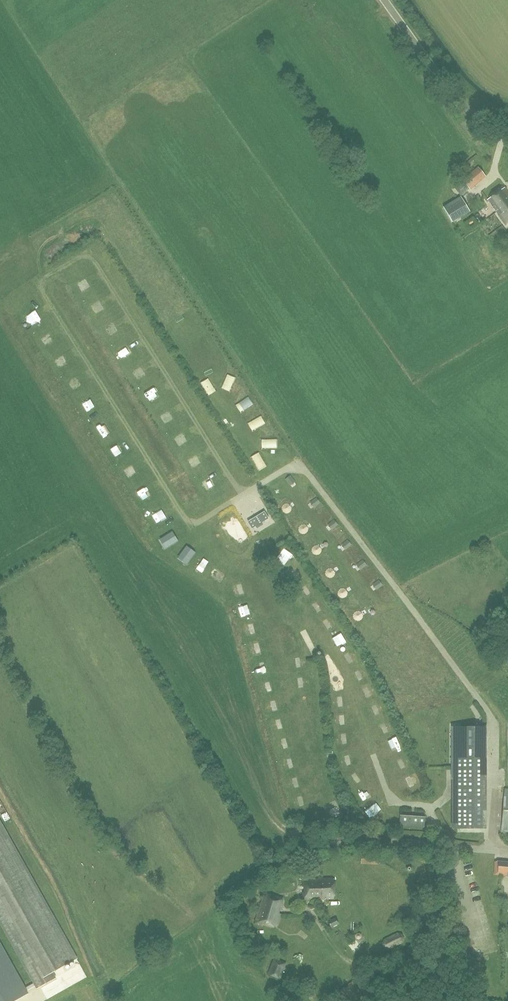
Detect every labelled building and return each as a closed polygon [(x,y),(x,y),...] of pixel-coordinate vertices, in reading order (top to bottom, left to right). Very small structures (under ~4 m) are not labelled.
[(470,190),(486,177),(478,167),(462,180),(470,190)] [(507,205),(507,192),(505,188),(487,200),(496,213),(507,205)] [(456,200),(444,207),(452,223),(470,212),(461,197),(456,200)] [(496,213),(506,226),(507,224),(507,205),(496,213)] [(252,529),(256,526),(263,522),(269,518),(265,511),(248,522),(252,529)] [(237,596),(246,592),(243,584),(234,587),(237,596)] [(241,617),(252,616),(250,605),(240,606),(241,617)] [(249,637),(258,633),(254,624),(245,628),(249,637)] [(490,643),(498,636),(488,624),(480,631),(490,643)] [(305,634),(313,656),(319,654),(310,632),(305,634)] [(251,644),(253,658),(262,657),(260,643),(251,644)] [(332,657),(326,660),(333,673),(339,670),(332,657)] [(355,672),(360,682),(370,677),(365,668),(355,672)] [(371,686),(366,690),(375,701),(380,697),(371,686)] [(390,718),(383,720),(389,736),(396,734),(390,718)] [(275,732),(285,731),(284,721),(274,723),(275,732)] [(451,764),(452,779),(483,778),(483,746),(477,746),(477,748),(471,748),(471,728),(466,728),(466,737),(466,746),(466,755),(466,764),(451,764)] [(466,728),(451,728),(451,737),(466,737),(466,728)] [(471,748),(477,748),(477,746),(483,746),(482,728),(471,728),(471,748)] [(451,746),(466,746),(466,737),(451,737),(451,746)] [(290,749),(285,740),(278,743),(283,753),(290,749)] [(466,746),(451,746),(451,755),(466,755),(466,746)] [(466,755),(451,755),(451,764),(466,764),(466,755)] [(399,762),(403,771),(413,767),(409,758),(399,762)] [(418,776),(408,780),(412,790),(422,786),(418,776)] [(483,778),(452,779),(452,829),(457,829),(484,828),(483,778)] [(299,811),(308,808),(306,799),(296,801),(299,811)] [(375,814),(381,821),(388,815),(382,808),(375,814)] [(425,817),(400,815),(399,826),(424,828),(425,817)] [(37,988),(56,978),(52,971),(76,957),(0,820),(0,922),(37,988)] [(499,861),(499,859),(495,858),(493,875),(504,875),(504,876),(507,876),(507,862),(499,861)] [(473,875),(483,874),(482,862),(472,862),(473,875)] [(322,899),(333,899),(332,878),(317,879),(302,880),(303,900),(308,899),(308,895),(318,895),(322,894),(322,899)] [(275,926),(279,914),(274,913),(277,902),(260,896),(252,924),(260,927),(261,922),(275,926)] [(431,928),(440,925),(435,910),(426,913),(431,928)] [(331,927),(338,924),(335,918),(328,922),(331,927)] [(389,948),(401,943),(396,934),(385,940),(389,948)] [(27,994),(0,945),(0,1000),(14,1000),(27,994)] [(280,978),(286,964),(275,959),(269,973),(280,978)]
